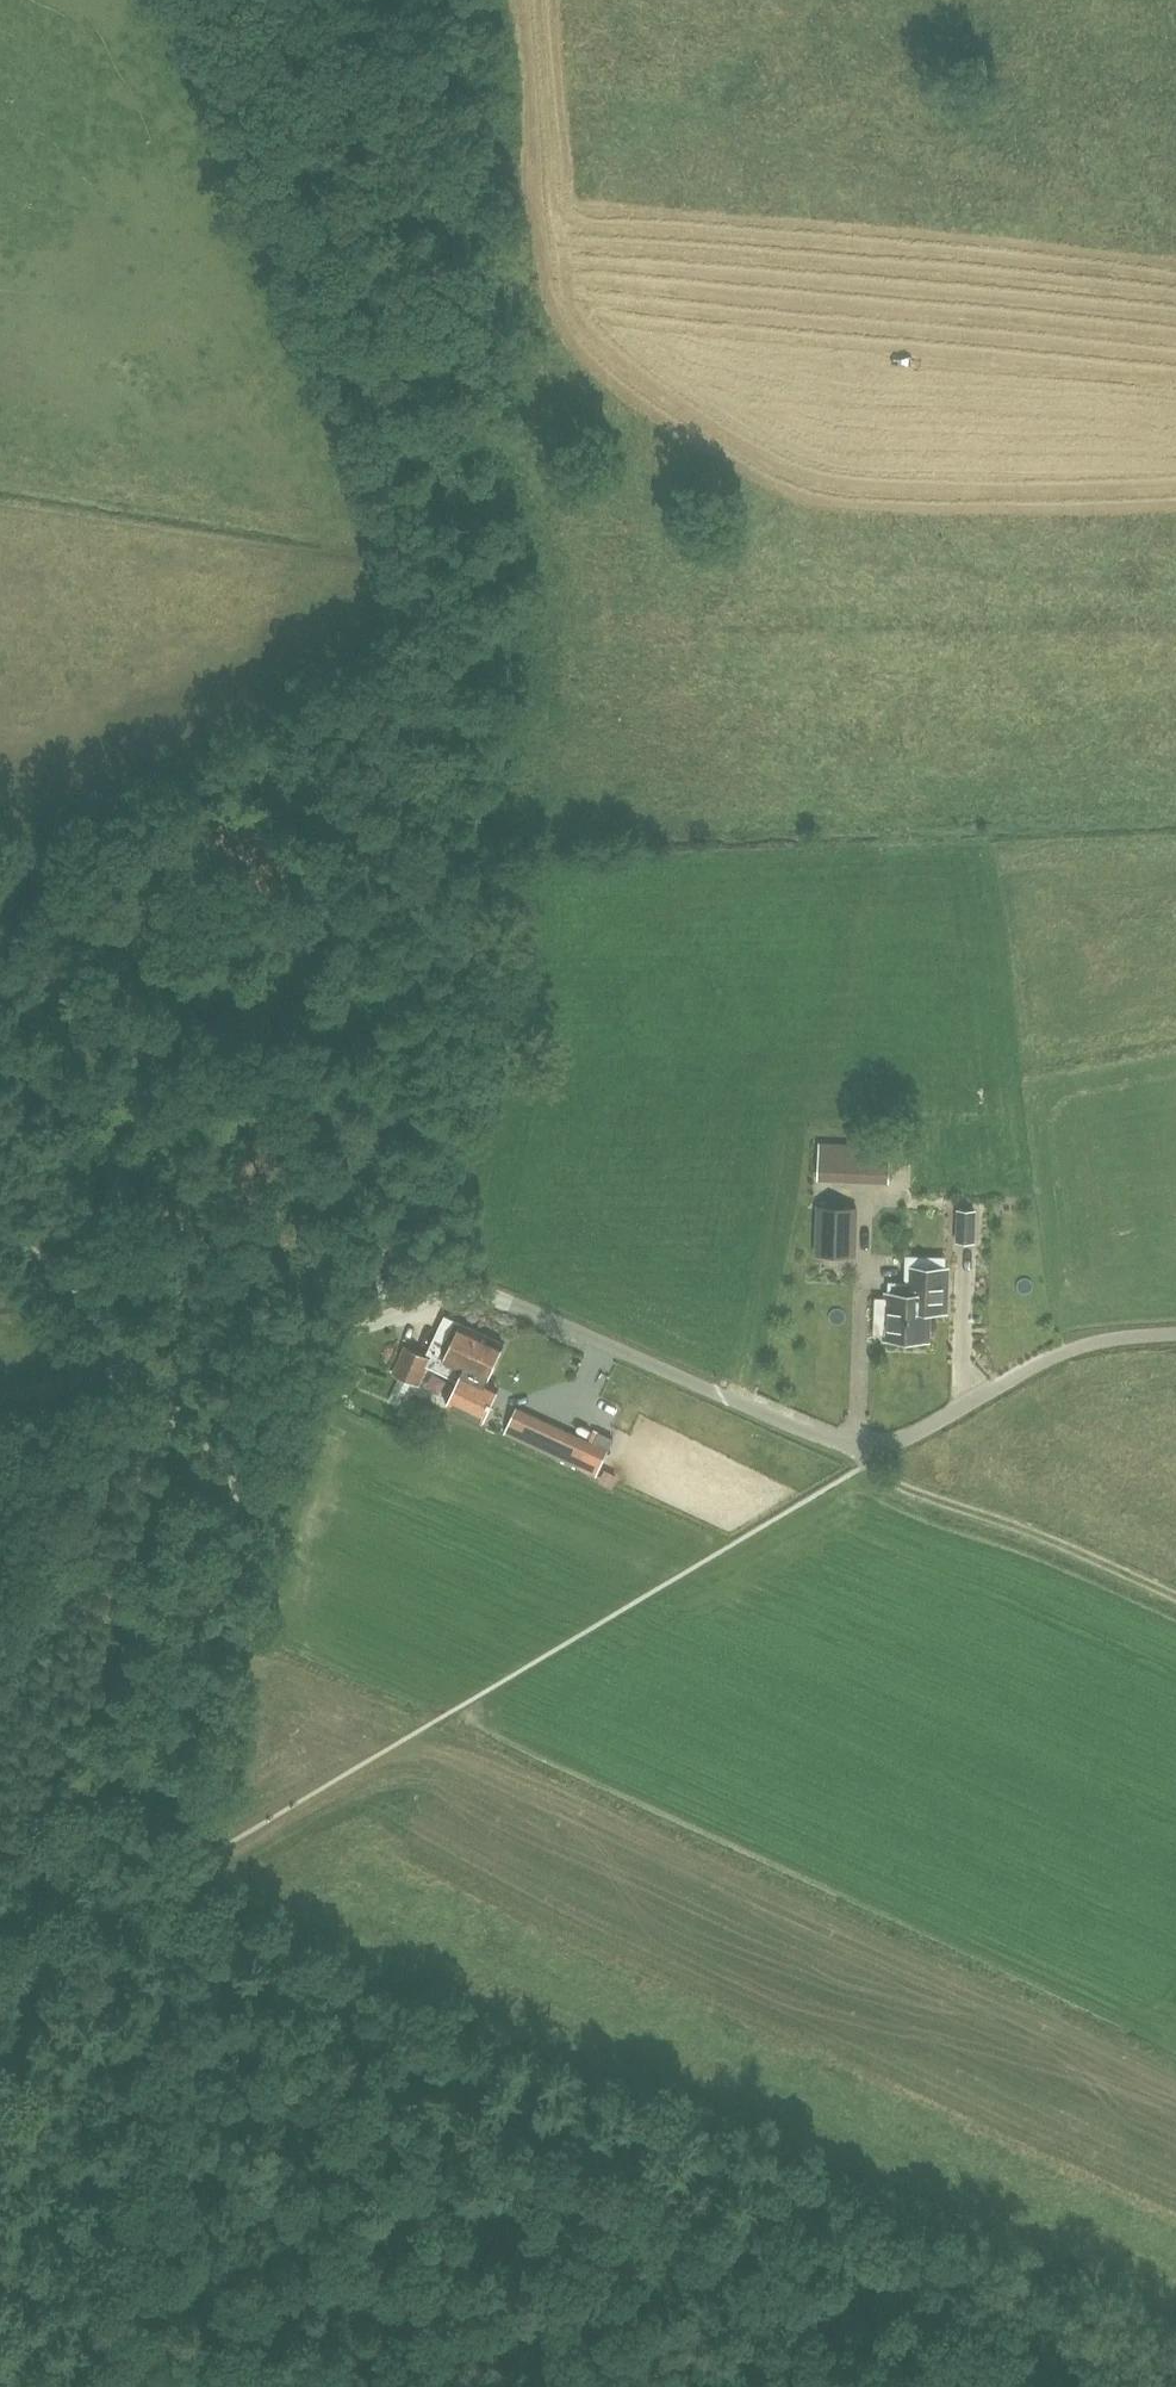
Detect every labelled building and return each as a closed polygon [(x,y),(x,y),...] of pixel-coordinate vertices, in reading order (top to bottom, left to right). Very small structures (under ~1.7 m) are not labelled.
[(854,1151),(853,1179),(870,1180),(871,1168),(887,1169),(888,1152),(854,1151)] [(857,1208),(817,1207),(816,1255),(855,1255),(857,1208)] [(955,1241),(975,1242),(976,1210),(956,1209),(955,1241)] [(929,1311),(945,1311),(947,1269),(928,1268),(928,1257),(906,1256),(905,1283),(889,1282),(888,1293),(886,1293),(885,1338),(928,1340),(929,1311)] [(431,1359),(428,1366),(458,1380),(459,1381),(464,1371),(481,1332),(445,1315),(428,1352),(426,1356),(431,1359)] [(447,1404),(470,1415),(476,1401),(470,1398),(479,1377),(487,1381),(505,1344),(481,1332),(464,1371),(459,1381),(458,1380),(447,1404)] [(431,1359),(426,1356),(405,1347),(393,1373),(400,1376),(412,1382),(419,1385),(428,1366),(431,1359)] [(594,1442),(542,1418),(530,1445),(557,1457),(562,1444),(602,1462),(608,1449),(613,1438),(599,1432),(594,1442)]
